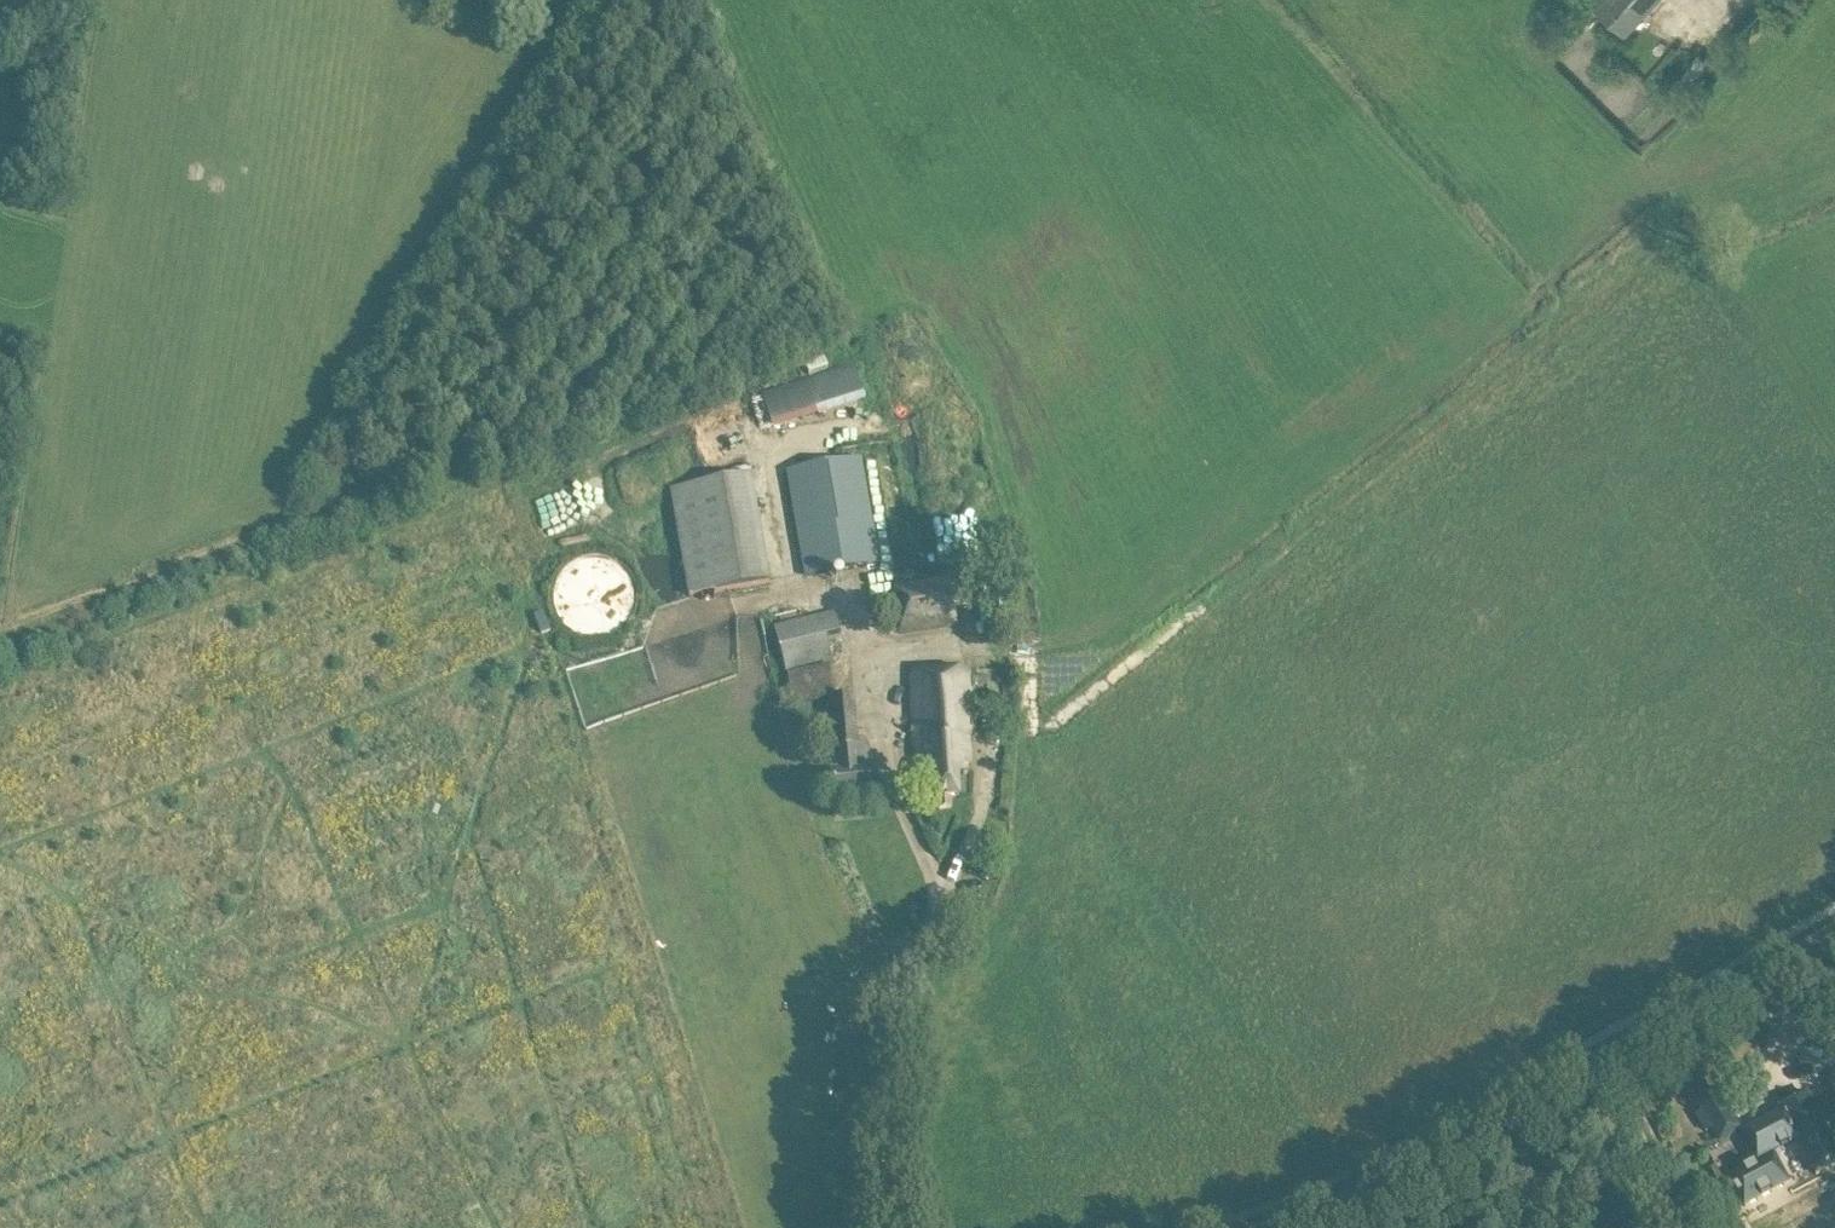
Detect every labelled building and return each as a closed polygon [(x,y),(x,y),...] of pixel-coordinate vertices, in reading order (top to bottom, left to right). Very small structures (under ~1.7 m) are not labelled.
[(1622,32),(1652,0),(1589,0),(1622,32)] [(760,393),(772,429),(865,400),(854,364),(760,393)] [(790,468),(808,575),(880,563),(863,457),(790,468)] [(670,489),(689,598),(771,583),(752,475),(670,489)] [(553,597),(554,603),(555,609),(557,614),(562,621),(568,628),(575,632),(584,636),(592,637),(599,637),(606,636),(614,633),(622,628),(627,623),(631,617),(635,610),(637,603),(637,596),(637,590),(636,584),(631,573),(627,568),(623,564),(619,561),(614,557),(607,555),(600,554),(593,553),(585,554),(577,557),(570,561),(563,567),(560,571),(557,578),(553,591),(553,597)] [(892,588),(899,633),(957,624),(955,609),(956,607),(973,604),(967,577),(892,588)] [(773,629),(785,673),(832,661),(826,635),(840,632),(837,613),(773,629)] [(966,737),(972,737),(967,670),(913,669),(919,798),(938,796),(939,808),(951,807),(950,795),(958,795),(956,765),(969,764),(966,737)] [(854,695),(830,698),(838,773),(831,773),(834,799),(878,794),(875,765),(870,766),(868,745),(859,746),(854,695)] [(1697,1114),(1707,1130),(1712,1127),(1721,1141),(1742,1128),(1717,1087),(1696,1100),(1702,1111),(1697,1114)] [(1747,1207),(1792,1182),(1777,1154),(1799,1142),(1816,1175),(1834,1165),(1834,1143),(1808,1092),(1781,1106),(1784,1112),(1744,1134),(1759,1162),(1731,1177),(1747,1207)]
